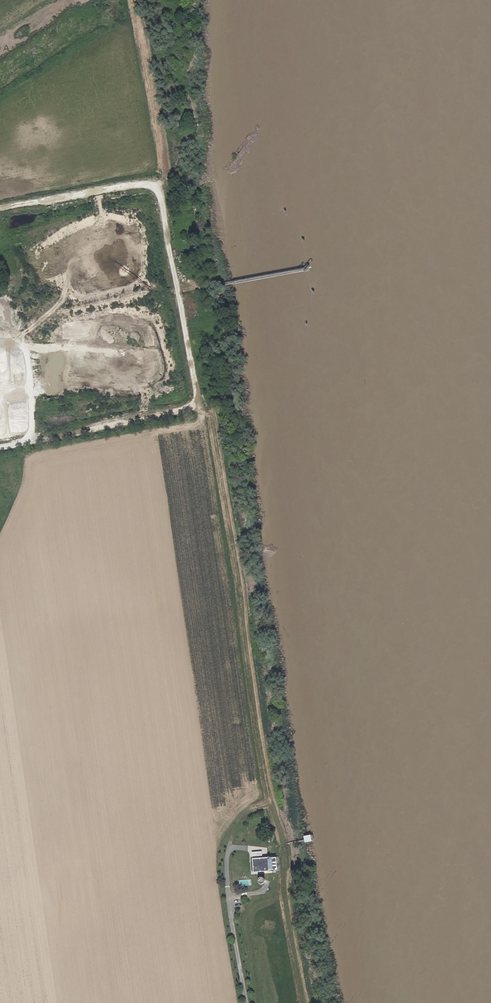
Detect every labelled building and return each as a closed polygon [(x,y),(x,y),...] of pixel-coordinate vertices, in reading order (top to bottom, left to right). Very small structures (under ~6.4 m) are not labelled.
[(278,871),(277,858),(254,860),(255,872),(278,871)]
